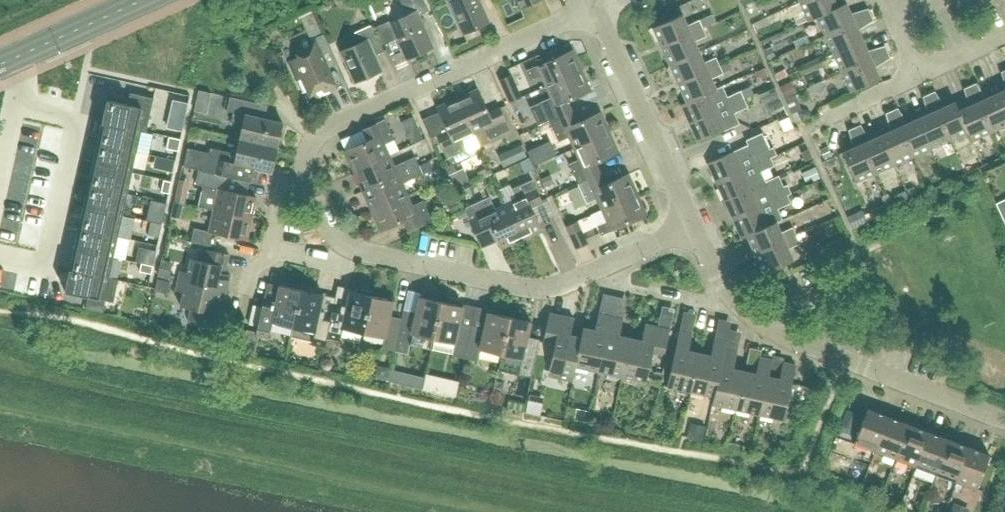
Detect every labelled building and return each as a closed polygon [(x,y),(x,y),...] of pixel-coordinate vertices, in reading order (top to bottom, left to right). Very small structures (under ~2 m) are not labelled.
[(393,21),(393,20),(377,27),(389,54),(403,48),(409,59),(433,48),(418,16),(430,11),(425,0),(401,0),(408,15),(393,21)] [(465,34),(489,23),(479,0),(450,0),(465,34)] [(521,8),(539,0),(517,0),(521,8)] [(800,2),(809,21),(818,17),(838,7),(835,0),(805,0),(800,2)] [(818,17),(826,35),(872,15),(869,8),(852,14),(847,3),(838,7),(818,17)] [(662,47),(704,28),(700,20),(688,25),(683,14),(654,28),(662,47)] [(875,21),(872,15),(826,35),(834,54),(864,41),(859,30),(875,21)] [(374,56),(385,51),(373,25),(353,34),(357,44),(343,50),(357,82),(381,72),(374,56)] [(707,36),(704,28),(662,47),(671,65),(700,52),(695,42),(707,36)] [(325,70),(338,64),(324,34),(311,40),(309,35),(292,43),(298,57),(288,62),(303,94),(313,89),(318,100),(335,93),(325,70)] [(868,51),(864,41),(834,54),(843,72),(889,52),(886,46),(868,51)] [(547,86),(583,70),(573,50),(528,71),(532,80),(542,75),(547,86)] [(705,63),(700,52),(671,65),(679,84),(721,65),(717,57),(705,63)] [(891,58),(889,52),(843,72),(851,92),(881,79),(876,68),(891,58)] [(679,84),(687,102),(688,103),(717,89),(712,79),(724,73),(721,65),(679,84)] [(551,122),(573,112),(569,101),(592,90),(583,70),(547,86),(552,98),(542,102),(551,122)] [(501,80),(511,102),(522,98),(512,75),(501,80)] [(1004,126),(1004,113),(997,94),(986,99),(977,83),(971,86),(991,132),(1004,126)] [(688,103),(687,102),(682,104),(691,124),(745,99),(741,91),(728,97),(723,86),(717,89),(688,103)] [(768,111),(783,105),(775,86),(760,93),(768,111)] [(970,106),(960,111),(959,111),(969,131),(968,132),(972,140),(991,132),(971,86),(964,89),(970,106)] [(479,89),(458,98),(479,144),(510,130),(500,107),(489,112),(479,89)] [(997,94),(1004,113),(1004,90),(997,94)] [(950,140),(968,132),(969,131),(959,111),(960,111),(956,102),(945,107),(936,91),(929,94),(950,140)] [(141,130),(141,131),(146,132),(154,98),(130,93),(128,104),(107,100),(102,122),(141,130)] [(929,114),(918,119),(931,148),(950,140),(929,94),(923,97),(929,114)] [(241,139),(278,147),(283,123),(257,117),(260,103),(231,97),(228,111),(234,112),(232,122),(244,125),(241,139)] [(479,144),(458,98),(438,107),(449,131),(438,136),(448,158),(453,156),(456,163),(482,151),(479,144)] [(749,107),(745,99),(691,124),(699,143),(741,124),(736,113),(749,107)] [(535,105),(521,110),(527,128),(541,123),(535,105)] [(898,108),(892,111),(913,157),(931,148),(918,119),(908,124),(898,108)] [(894,165),(913,157),(892,111),(886,114),(891,131),(881,136),(894,165)] [(578,122),(573,112),(551,122),(560,142),(570,137),(575,148),(611,132),(601,112),(578,122)] [(354,171),(390,155),(386,144),(395,140),(386,119),(364,130),(368,141),(345,151),(354,171)] [(137,151),(141,131),(141,130),(102,122),(97,143),(137,151)] [(861,125),(855,128),(873,168),(876,173),(894,165),(881,136),(871,140),(861,125)] [(876,173),(873,168),(855,128),(849,130),(854,148),(843,153),(857,182),(876,173)] [(611,132),(575,148),(580,160),(570,164),(579,184),(601,174),(596,163),(620,152),(611,132)] [(717,182),(771,158),(760,133),(747,138),(750,144),(708,163),(717,182)] [(181,139),(169,136),(166,148),(178,151),(181,139)] [(200,170),(242,179),(243,179),(258,183),(261,169),(273,172),(278,147),(241,139),(238,152),(211,146),(209,152),(188,147),(184,167),(200,170)] [(93,164),(132,172),(137,151),(97,143),(93,164)] [(498,154),(504,166),(526,156),(521,143),(498,154)] [(395,166),(390,155),(354,171),(363,191),(420,166),(416,157),(395,166)] [(771,158),(717,182),(725,201),(767,182),(762,172),(775,166),(771,158)] [(93,164),(88,185),(127,193),(132,172),(93,164)] [(363,191),(372,211),(408,194),(403,183),(424,174),(420,166),(363,191)] [(215,210),(252,218),(257,197),(239,193),(242,179),(200,170),(196,184),(203,185),(199,205),(215,209),(215,210)] [(601,174),(579,184),(588,204),(597,199),(603,210),(639,194),(629,174),(606,184),(601,174)] [(780,176),(767,182),(725,201),(734,219),(788,195),(790,194),(787,185),(785,186),(780,176)] [(172,181),(164,179),(161,191),(169,193),(172,181)] [(506,204),(522,240),(543,231),(532,207),(543,202),(533,180),(513,189),(517,199),(506,204)] [(123,215),(127,193),(88,185),(84,206),(123,215)] [(408,194),(372,211),(381,231),(404,221),(409,231),(432,221),(423,201),(413,206),(408,194)] [(593,228),(598,226),(602,235),(648,214),(639,194),(603,210),(588,217),(593,228)] [(792,203),(788,195),(734,219),(742,238),(748,236),(748,235),(777,222),(777,223),(784,220),(779,209),(792,203)] [(481,244),(497,237),(502,249),(522,240),(506,204),(495,209),(490,198),(465,209),(481,244)] [(123,215),(84,206),(79,227),(118,236),(123,215)] [(252,218),(215,210),(210,231),(195,228),(192,242),(216,247),(219,234),(247,240),(252,218)] [(813,220),(799,225),(803,236),(817,231),(813,220)] [(578,221),(567,226),(577,249),(588,244),(578,221)] [(756,254),(797,235),(794,227),(782,233),(777,223),(777,222),(748,235),(748,236),(756,254)] [(74,248),(113,257),(118,236),(79,227),(74,248)] [(801,244),(797,235),(756,254),(765,273),(794,260),(789,249),(801,244)] [(74,248),(70,269),(109,277),(113,257),(74,248)] [(181,271),(179,281),(227,291),(231,275),(220,273),(222,266),(227,267),(230,254),(205,249),(203,261),(192,258),(189,272),(181,271)] [(140,271),(151,273),(155,258),(143,255),(140,271)] [(113,302),(118,279),(109,277),(70,269),(65,291),(88,296),(85,308),(103,312),(106,300),(113,302)] [(227,291),(179,281),(177,291),(184,292),(180,306),(192,309),(189,320),(214,326),(217,313),(212,312),(213,305),(224,308),(227,291)] [(258,326),(256,335),(269,338),(271,327),(290,331),(291,327),(294,327),(302,290),(280,285),(277,301),(265,298),(263,307),(258,326)] [(364,333),(372,296),(367,295),(368,291),(356,288),(355,292),(350,291),(346,312),(334,309),(335,304),(331,318),(325,347),(327,347),(329,346),(331,346),(332,345),(334,344),(335,343),(336,341),(337,340),(340,340),(342,328),(364,333)] [(324,295),(302,290),(294,327),(315,332),(313,344),(325,347),(331,318),(319,316),(324,295)] [(394,301),(372,296),(364,333),(385,338),(383,350),(395,352),(396,351),(395,351),(402,324),(401,324),(389,321),(394,301)] [(434,339),(442,302),(420,297),(416,318),(404,315),(405,310),(405,309),(401,324),(402,324),(395,351),(396,351),(408,354),(412,334),(434,339)] [(464,307),(442,302),(434,339),(455,344),(452,355),(465,358),(472,330),(459,327),(464,307)] [(254,305),(250,324),(258,326),(263,307),(254,305)] [(472,330),(465,358),(478,361),(480,349),(502,354),(510,317),(488,312),(484,333),(472,330)] [(582,337),(571,335),(575,319),(550,313),(544,339),(556,341),(550,371),(559,373),(558,378),(573,381),(575,372),(582,337)] [(584,328),(582,337),(575,372),(589,375),(590,370),(599,372),(612,317),(599,314),(596,330),(584,328)] [(532,322),(510,317),(502,354),(523,359),(520,374),(532,377),(541,340),(540,340),(539,345),(527,342),(532,322)] [(607,379),(622,382),(631,338),(620,336),(624,319),(612,317),(599,372),(608,374),(607,379)] [(642,341),(631,338),(622,382),(632,384),(633,380),(647,383),(653,353),(665,355),(671,330),(646,324),(642,341)] [(842,335),(844,336),(852,338),(855,329),(846,325),(842,335)] [(691,397),(700,353),(689,351),(693,334),(680,331),(668,387),(677,389),(676,393),(691,397)] [(711,355),(700,353),(691,397),(705,400),(706,395),(714,397),(715,397),(726,350),(728,342),(715,339),(711,355)] [(738,352),(726,350),(715,397),(714,397),(713,405),(722,407),(721,412),(736,415),(745,371),(734,369),(738,352)] [(757,373),(745,371),(736,415),(750,418),(751,413),(760,415),(769,376),(773,360),(760,357),(757,373)] [(780,379),(769,376),(760,415),(759,420),(774,423),(775,419),(784,421),(796,365),(784,362),(780,379)] [(876,451),(889,417),(868,409),(855,443),(876,451)] [(909,425),(889,417),(876,451),(896,459),(909,425)] [(929,432),(909,425),(896,459),(916,466),(929,432)] [(949,440),(929,432),(916,466),(937,474),(949,440)] [(970,447),(949,440),(937,474),(957,481),(970,447)] [(970,447),(957,481),(978,489),(990,455),(970,447)]
